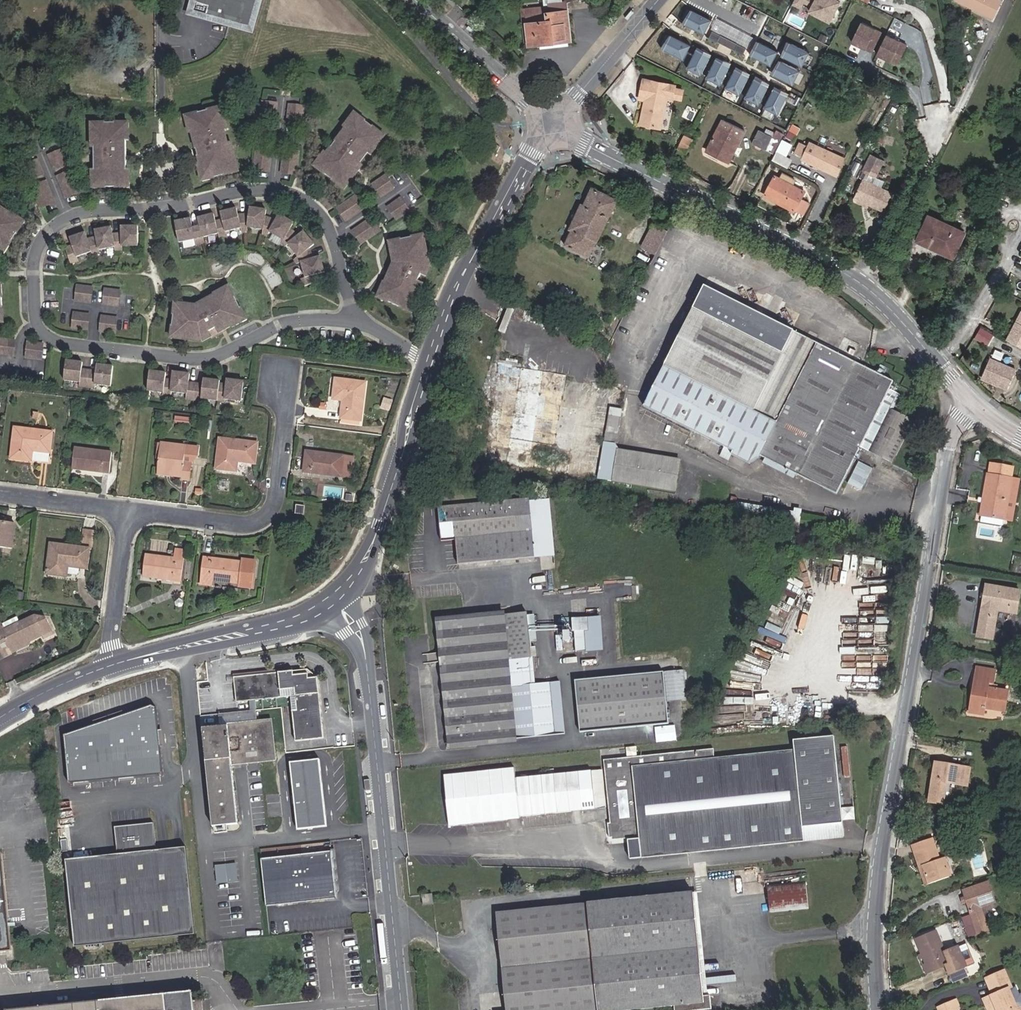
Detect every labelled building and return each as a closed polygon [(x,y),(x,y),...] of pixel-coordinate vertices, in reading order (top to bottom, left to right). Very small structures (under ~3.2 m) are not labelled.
[(259,0),(198,0),(195,13),(232,23),(233,19),(248,24),(253,8),(257,9),(259,0)] [(568,2),(562,2),(562,0),(543,0),(544,5),(548,4),(549,13),(547,13),(548,20),(527,22),(529,45),(571,42),(568,2)] [(840,0),(794,0),(792,5),(802,10),(805,3),(811,6),(808,12),(831,23),(842,1),(840,0)] [(970,5),(970,7),(993,18),(1001,0),(1000,0),(959,0),(970,5)] [(520,8),(525,46),(529,45),(527,22),(548,20),(547,13),(546,6),(520,8)] [(711,19),(692,9),(684,23),(704,33),(711,19)] [(742,54),(752,36),(718,18),(708,36),(742,54)] [(850,43),(871,53),(881,34),(860,24),(850,43)] [(690,44),(671,34),(663,48),(683,58),(690,44)] [(876,55),(897,66),(906,47),(885,36),(876,55)] [(779,51),(760,41),(752,55),(772,65),(779,51)] [(808,53),(789,43),(781,57),(801,67),(808,53)] [(697,48),(687,68),(701,74),(711,55),(697,48)] [(717,58),(707,78),(721,85),(731,65),(717,58)] [(800,71),(781,61),(773,75),(793,85),(800,71)] [(735,68),(726,87),(740,94),(750,75),(735,68)] [(755,77),(745,96),(759,103),(769,84),(755,77)] [(640,99),(646,100),(644,109),(647,110),(643,125),(660,129),(667,97),(673,98),(675,89),(675,86),(644,79),(640,99)] [(774,87),(764,107),(779,114),(788,94),(774,87)] [(673,98),(682,100),(683,91),(675,89),(673,98)] [(260,117),(275,118),(277,103),(262,102),(260,117)] [(287,119),(302,121),(304,106),(289,104),(287,119)] [(232,161),(228,145),(224,131),(222,122),(226,121),(223,108),(196,115),(197,118),(187,121),(190,134),(193,133),(200,164),(198,165),(201,178),(211,175),(211,179),(238,173),(235,160),(232,161)] [(363,118),(355,112),(353,115),(361,121),(363,118)] [(350,175),(359,162),(368,150),(374,142),(377,145),(385,134),(363,118),(361,121),(353,115),(345,126),(347,127),(327,152),(325,151),(317,162),(325,168),(323,171),(345,187),(353,177),(350,175)] [(729,163),(745,132),(723,121),(709,148),(724,155),(721,160),(729,163)] [(847,137),(852,126),(845,123),(840,134),(847,137)] [(129,171),(127,171),(127,141),(129,141),(129,128),(119,128),(119,124),(102,124),(102,128),(92,128),(92,148),(95,148),(95,171),(93,171),(93,185),(102,185),(102,188),(120,188),(120,185),(129,184),(129,171)] [(776,134),(761,126),(759,130),(772,137),(774,138),(776,134)] [(800,129),(794,126),(791,134),(796,136),(800,129)] [(765,151),(772,137),(759,130),(752,144),(765,151)] [(687,151),(693,139),(685,135),(679,147),(687,151)] [(368,150),(371,152),(377,145),(374,142),(368,150)] [(802,160),(836,176),(845,158),(811,142),(808,147),(800,142),(794,154),(803,158),(802,160)] [(500,146),(492,143),(487,152),(496,155),(500,146)] [(255,169),(270,171),(272,148),(257,147),(255,169)] [(709,148),(707,152),(721,160),(724,155),(709,148)] [(282,172),(297,174),(299,151),(284,149),(282,172)] [(69,164),(63,150),(49,155),(55,169),(69,164)] [(863,180),(862,180),(854,198),(864,203),(865,202),(868,203),(869,205),(884,212),(892,194),(871,184),(874,177),(875,178),(883,160),(870,155),(862,172),(866,174),(863,180)] [(30,180),(43,174),(37,160),(24,166),(30,180)] [(323,171),(325,168),(317,162),(315,165),(323,171)] [(353,177),(362,164),(359,162),(350,175),(353,177)] [(67,198),(80,192),(72,171),(58,177),(67,198)] [(796,180),(782,173),(779,178),(793,185),(796,180)] [(381,196),(394,187),(386,175),(373,184),(381,196)] [(804,191),(793,185),(779,178),(775,176),(764,197),(793,213),(794,210),(804,215),(809,204),(800,199),(804,191)] [(41,208),(55,203),(46,182),(33,187),(41,208)] [(564,244),(590,257),(619,199),(593,187),(585,204),(582,203),(569,229),(572,230),(564,244)] [(346,220),(365,207),(356,195),(338,208),(346,220)] [(388,206),(397,218),(409,209),(401,197),(388,206)] [(852,201),(867,208),(869,205),(868,203),(865,202),(864,203),(854,198),(852,201)] [(21,221),(11,214),(10,215),(0,208),(0,251),(1,252),(6,244),(9,246),(19,231),(16,229),(21,221)] [(228,237),(227,232),(242,229),(243,234),(248,233),(248,229),(264,230),(263,235),(267,237),(270,233),(284,241),(281,245),(285,248),(289,245),(298,257),(295,261),(297,264),(302,263),(306,278),(302,279),(304,287),(321,282),(319,275),(327,272),(321,257),(315,259),(309,250),(315,246),(305,233),(300,237),(291,230),(295,224),(280,216),(277,221),(267,217),(267,211),(251,209),(250,216),(238,215),(237,210),(222,213),(223,220),(216,222),(214,215),(199,219),(201,228),(193,230),(192,220),(176,223),(180,243),(196,240),(196,245),(205,244),(204,238),(219,235),(220,238),(228,237)] [(953,258),(965,232),(929,215),(917,241),(953,258)] [(362,242),(380,229),(372,217),(353,230),(362,242)] [(19,231),(25,223),(21,221),(16,229),(19,231)] [(653,222),(641,246),(656,253),(668,230),(653,222)] [(117,252),(122,252),(122,247),(139,247),(138,227),(122,228),(122,234),(113,234),(112,228),(96,231),(96,236),(88,239),(86,234),(71,239),(73,245),(66,248),(71,264),(78,262),(77,258),(92,253),(93,256),(101,255),(100,251),(116,248),(117,252)] [(427,275),(431,266),(425,238),(415,240),(415,236),(400,239),(401,243),(391,244),(395,262),(396,272),(394,277),(389,274),(386,280),(385,280),(380,291),(389,295),(387,298),(404,306),(406,303),(414,306),(419,295),(418,295),(424,281),(418,279),(421,272),(427,275)] [(1,252),(4,254),(9,246),(6,244),(1,252)] [(76,301),(91,303),(93,288),(78,286),(76,301)] [(837,493),(861,446),(893,462),(914,420),(891,408),(897,397),(888,393),(894,381),(706,286),(647,402),(740,450),(739,453),(757,462),(761,454),(837,493)] [(104,304),(119,306),(121,292),(106,290),(104,304)] [(232,329),(243,323),(239,314),(242,312),(233,296),(230,298),(226,290),(215,296),(215,297),(196,307),(179,305),(178,314),(175,314),(173,329),(177,330),(176,339),(203,342),(211,338),(212,339),(226,332),(226,330),(231,328),(232,329)] [(1020,348),(1020,311),(1006,341),(1020,348)] [(73,327),(88,329),(90,314),(75,312),(73,327)] [(101,330),(116,332),(118,318),(103,316),(101,330)] [(989,344),(994,332),(979,327),(975,339),(989,344)] [(14,355),(16,340),(0,339),(0,353),(14,355)] [(27,357),(42,358),(44,344),(29,342),(27,357)] [(391,348),(380,343),(377,351),(387,355),(391,348)] [(1006,389),(1015,371),(990,359),(982,377),(1006,389)] [(84,369),(84,362),(68,360),(65,379),(80,381),(79,386),(96,388),(96,383),(113,385),(115,366),(99,364),(98,370),(84,369)] [(226,401),(242,403),(244,382),(228,381),(227,385),(220,384),(221,382),(204,380),(204,383),(189,382),(190,375),(173,373),(173,380),(166,379),(166,374),(150,372),(148,392),(164,394),(163,397),(171,397),(172,393),(187,394),(186,400),(202,402),(202,400),(226,402),(226,401)] [(361,420),(365,382),(336,379),(333,399),(343,400),(341,418),(361,420)] [(605,441),(617,443),(622,409),(611,408),(605,441)] [(50,452),(52,432),(15,427),(11,457),(48,462),(50,452)] [(255,463),(257,443),(220,438),(217,468),(237,471),(238,461),(255,463)] [(157,469),(171,471),(171,475),(182,476),(182,479),(189,480),(191,460),(197,456),(198,447),(161,442),(157,469)] [(110,472),(112,452),(74,448),(72,468),(110,472)] [(614,481),(675,491),(680,460),(619,449),(614,481)] [(354,457),(307,451),(304,471),(351,477),(354,457)] [(842,495),(858,502),(874,466),(858,458),(842,495)] [(1005,520),(1012,479),(1014,468),(991,464),(989,475),(988,475),(981,516),(982,516),(981,522),(1002,526),(1003,520),(1005,520)] [(1005,520),(1012,521),(1019,480),(1012,479),(1005,520)] [(345,497),(346,487),(326,486),(325,496),(345,497)] [(551,528),(547,496),(532,497),(536,529),(551,528)] [(542,542),(541,531),(536,532),(536,529),(532,497),(438,507),(442,540),(457,539),(459,564),(539,556),(543,556),(542,542)] [(736,514),(812,528),(815,515),(737,501),(736,514)] [(304,515),(305,505),(296,504),(295,513),(304,515)] [(15,524),(3,522),(0,522),(0,545),(12,546),(15,524)] [(70,546),(51,543),(47,573),(66,576),(67,565),(86,568),(89,548),(92,549),(94,532),(82,530),(80,547),(70,546)] [(175,549),(174,557),(146,554),(143,576),(181,581),(185,551),(175,549)] [(243,558),(242,562),(204,557),(201,583),(212,584),(213,579),(240,583),(239,585),(254,587),(257,560),(243,558)] [(787,587),(799,591),(802,581),(790,577),(787,587)] [(997,610),(1016,613),(1020,591),(986,585),(978,637),(991,639),(997,610)] [(438,622),(450,745),(554,734),(552,710),(558,709),(557,696),(551,697),(549,684),(534,686),(532,670),(508,673),(507,660),(531,658),(526,613),(438,622)] [(2,622),(0,622),(0,647),(1,650),(26,639),(27,641),(42,634),(44,638),(53,634),(46,617),(35,615),(20,622),(18,618),(3,625),(2,622)] [(601,649),(612,647),(610,626),(599,627),(601,649)] [(27,641),(26,639),(1,650),(4,655),(28,644),(27,641)] [(532,670),(531,658),(507,660),(508,673),(532,670)] [(971,715),(983,716),(985,709),(985,706),(1004,709),(1006,691),(992,689),(994,670),(977,668),(971,715)] [(324,740),(318,679),(308,671),(234,679),(236,702),(236,704),(291,698),(296,743),(324,740)] [(669,723),(663,671),(576,680),(581,732),(669,723)] [(566,733),(561,683),(549,684),(551,697),(557,696),(558,709),(552,710),(554,734),(566,733)] [(150,706),(62,736),(68,783),(161,775),(155,709),(150,706)] [(50,710),(42,714),(46,721),(53,717),(50,710)] [(232,765),(232,759),(275,754),(272,721),(203,728),(213,825),(238,822),(232,765)] [(803,826),(840,822),(832,735),(791,739),(792,749),(712,757),(711,748),(600,759),(606,822),(607,836),(638,833),(639,837),(627,838),(629,858),(804,840),(803,826)] [(232,765),(276,760),(275,754),(232,759),(232,765)] [(320,759),(289,763),(296,830),(327,827),(320,759)] [(967,785),(969,768),(935,763),(929,802),(942,804),(946,782),(967,785)] [(516,768),(447,776),(452,826),(521,818),(521,817),(593,809),(589,770),(517,778),(516,768)] [(158,850),(155,823),(116,827),(119,855),(67,860),(76,948),(197,934),(187,847),(158,850)] [(932,839),(912,846),(919,867),(923,865),(929,884),(950,877),(944,859),(940,860),(932,839)] [(6,946),(12,951),(2,852),(0,852),(0,883),(6,946)] [(337,899),(332,852),(262,859),(267,907),(337,899)] [(217,883),(238,881),(236,862),(215,865),(217,883)] [(919,867),(926,886),(929,884),(923,865),(919,867)] [(770,911),(808,908),(806,881),(768,885),(770,911)] [(988,883),(964,891),(965,897),(967,902),(972,915),(977,930),(982,928),(984,932),(988,930),(981,907),(995,903),(988,883)] [(703,995),(693,891),(496,912),(506,1009),(631,1009),(675,1005),(675,1009),(698,1009),(711,1009),(709,995),(708,995),(703,995)] [(708,995),(697,891),(693,891),(703,995),(708,995)] [(963,919),(969,937),(984,932),(982,928),(977,930),(972,915),(963,919)] [(921,954),(924,953),(932,971),(946,966),(949,973),(961,968),(966,966),(973,963),(969,955),(963,958),(963,959),(960,960),(955,949),(945,953),(936,932),(916,940),(921,954)] [(963,958),(958,948),(955,949),(960,960),(963,959),(963,958)] [(919,955),(926,974),(932,971),(924,953),(921,954),(919,955)] [(952,981),(965,976),(961,968),(949,973),(952,981)] [(1020,1006),(1020,994),(1016,986),(1012,988),(1005,971),(986,979),(993,996),(991,997),(994,1002),(986,1006),(988,1009),(1011,1009),(1019,1006),(1020,1006)] [(201,991),(10,1009),(203,1009),(201,991)] [(991,997),(984,1000),(986,1006),(994,1002),(991,997)] [(955,998),(951,1000),(955,1009),(960,1009),(955,998)] [(934,1007),(936,1009),(955,1009),(951,1000),(934,1007)]
